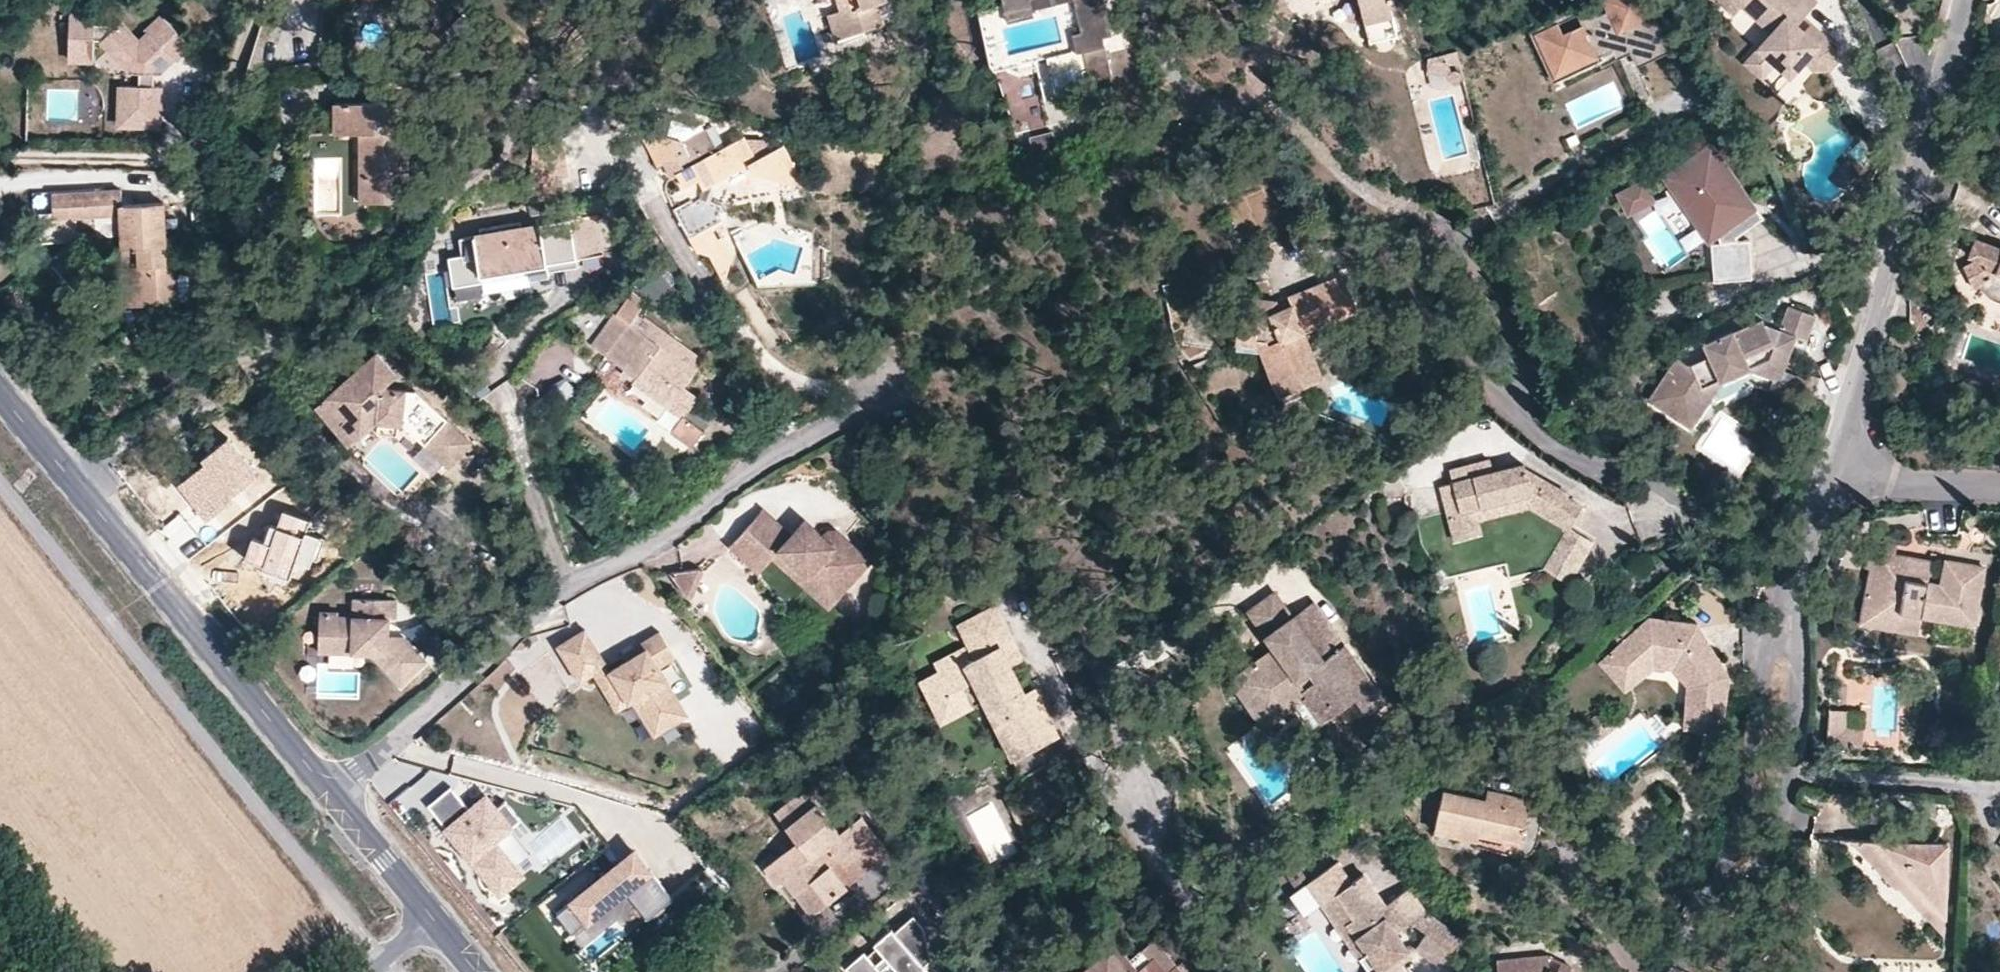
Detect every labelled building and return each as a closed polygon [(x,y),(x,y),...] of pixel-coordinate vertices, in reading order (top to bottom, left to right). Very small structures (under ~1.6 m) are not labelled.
[(840,11),(849,34),(882,24),(876,4),(887,0),(837,0),(840,11)] [(1003,6),(979,11),(992,65),(999,69),(1047,58),(1055,95),(1078,89),(1077,84),(1085,82),(1083,72),(1094,70),(1097,80),(1111,76),(1102,38),(1112,35),(1103,0),(1002,0),(1003,6)] [(1369,43),(1397,36),(1388,0),(1357,0),(1369,43)] [(1645,0),(1615,0),(1602,6),(1608,18),(1599,22),(1594,12),(1576,20),(1581,31),(1562,40),(1557,29),(1534,39),(1549,74),(1572,64),(1574,69),(1594,58),(1597,63),(1626,50),(1634,69),(1669,54),(1645,0)] [(1735,10),(1743,0),(1708,0),(1731,18),(1735,10)] [(1735,10),(1766,35),(1754,50),(1789,77),(1802,60),(1813,67),(1827,66),(1836,54),(1832,38),(1807,20),(1801,29),(1782,16),(1794,0),(1743,0),(1735,10)] [(1782,16),(1801,29),(1807,20),(1799,14),(1809,0),(1794,0),(1782,16)] [(849,34),(840,11),(827,15),(835,39),(849,34)] [(174,61),(190,46),(164,17),(147,32),(149,34),(139,43),(121,23),(114,28),(109,25),(94,24),(95,15),(70,14),(69,59),(94,60),(94,40),(102,40),(132,73),(139,73),(139,86),(121,86),(121,124),(160,125),(160,86),(150,86),(150,74),(157,74),(172,59),(174,61)] [(1458,62),(1455,50),(1439,52),(1442,62),(1454,62),(1458,62)] [(1789,77),(1754,50),(1742,66),(1777,93),(1789,77)] [(1442,62),(1439,52),(1429,54),(1431,69),(1444,73),(1442,62)] [(1458,87),(1463,82),(1461,74),(1456,70),(1453,70),(1450,71),(1447,74),(1445,77),(1446,82),(1449,86),(1453,87),(1458,87)] [(385,96),(384,103),(404,104),(404,95),(385,96)] [(333,104),(333,133),(338,133),(338,158),(340,201),(407,201),(406,104),(404,104),(384,103),(333,104)] [(643,143),(645,131),(635,127),(643,143)] [(683,141),(645,131),(643,143),(657,167),(668,161),(671,165),(679,161),(685,157),(690,166),(683,170),(676,174),(685,188),(698,181),(703,189),(699,198),(693,202),(690,199),(673,208),(696,251),(718,238),(711,224),(730,213),(725,204),(708,200),(712,185),(746,167),(751,175),(781,182),(782,172),(798,163),(786,143),(759,158),(744,137),(719,150),(706,129),(683,141)] [(338,133),(333,133),(307,133),(307,159),(315,159),(338,158),(338,133)] [(685,157),(679,161),(683,170),(690,166),(685,157)] [(1743,207),(1709,158),(1675,181),(1713,236),(1713,274),(1750,275),(1751,239),(1733,239),(1766,217),(1755,200),(1743,207)] [(812,190),(798,163),(782,172),(781,182),(812,190)] [(1653,201),(1643,183),(1620,195),(1629,213),(1653,201)] [(120,190),(52,194),(53,217),(120,215),(122,250),(118,250),(118,268),(126,267),(129,305),(176,303),(174,263),(166,263),(162,204),(122,205),(120,190)] [(448,254),(453,283),(481,278),(483,289),(532,281),(530,272),(577,264),(576,258),(604,253),(597,212),(540,221),(541,227),(522,231),(521,224),(520,219),(479,226),(480,231),(458,235),(461,252),(448,254)] [(1851,215),(1841,226),(1850,234),(1860,223),(1851,215)] [(743,257),(759,248),(752,236),(731,233),(743,257)] [(718,238),(696,251),(709,256),(724,281),(733,256),(722,236),(718,238)] [(1964,252),(1970,255),(1968,260),(1960,263),(1959,264),(1969,284),(1974,282),(1979,288),(1987,294),(1998,299),(1999,299),(1999,243),(1997,247),(1969,237),(1964,252)] [(1796,245),(1754,256),(1760,281),(1802,270),(1796,245)] [(1970,255),(1964,252),(1960,263),(1968,260),(1970,255)] [(1281,313),(1279,308),(1276,301),(1242,297),(1236,338),(1264,342),(1285,393),(1276,396),(1280,406),(1306,396),(1303,386),(1320,379),(1303,331),(1301,324),(1328,313),(1331,320),(1356,310),(1343,275),(1290,296),(1292,302),(1294,309),(1281,313)] [(594,347),(624,369),(637,378),(633,383),(668,409),(684,387),(695,371),(631,325),(640,312),(646,303),(632,293),(594,347)] [(1292,302),(1279,308),(1281,313),(1294,309),(1292,302)] [(1823,317),(1798,306),(1788,332),(1814,342),(1823,317)] [(704,359),(640,312),(631,325),(695,371),(704,359)] [(1303,331),(1331,320),(1328,313),(1301,324),(1303,331)] [(1719,383),(1732,378),(1758,369),(1781,378),(1787,381),(1791,371),(1798,353),(1783,346),(1772,319),(1711,344),(1715,356),(1697,364),(1685,356),(1656,399),(1698,428),(1717,400),(1705,391),(1719,383)] [(1264,342),(1236,338),(1235,345),(1257,348),(1276,396),(1285,393),(1264,342)] [(216,350),(205,350),(206,367),(218,367),(216,350)] [(376,353),(326,396),(345,418),(342,421),(355,438),(375,421),(378,422),(398,423),(400,423),(447,467),(469,443),(415,392),(388,389),(386,386),(395,377),(376,353)] [(637,378),(624,369),(620,374),(633,383),(637,378)] [(1787,381),(1781,378),(1777,387),(1807,400),(1815,381),(1791,371),(1787,381)] [(1717,400),(1732,378),(1719,383),(1705,391),(1717,400)] [(684,387),(668,409),(681,418),(683,416),(697,397),(684,387)] [(345,418),(326,396),(315,405),(348,443),(355,438),(342,421),(345,418)] [(683,416),(681,418),(671,433),(690,447),(703,430),(683,416)] [(1626,425),(1612,417),(1606,425),(1621,434),(1626,425)] [(397,434),(398,423),(378,422),(376,433),(397,434)] [(180,485),(207,520),(234,499),(231,495),(257,475),(229,439),(203,460),(207,464),(180,485)] [(1570,492),(1528,469),(1526,462),(1493,471),(1489,458),(1451,469),(1453,481),(1442,484),(1449,514),(1519,494),(1522,508),(1531,506),(1572,527),(1584,505),(1568,495),(1570,492)] [(1478,519),(1522,508),(1519,494),(1449,514),(1456,539),(1480,533),(1478,519)] [(759,573),(774,556),(779,550),(807,577),(814,572),(839,595),(872,560),(842,533),(832,543),(823,534),(805,519),(792,533),(763,508),(729,544),(759,573)] [(306,522),(287,515),(280,532),(271,530),(269,541),(252,539),(245,559),(264,565),(264,570),(279,575),(291,575),(297,555),(312,559),(317,542),(302,537),(306,522)] [(832,524),(823,534),(832,543),(842,533),(832,524)] [(1596,539),(1572,527),(1549,568),(1574,581),(1596,539)] [(1863,564),(1869,566),(1870,562),(1889,566),(1891,551),(1893,542),(1867,538),(1863,564)] [(779,550),(774,556),(828,607),(839,595),(814,572),(807,577),(779,550)] [(1870,562),(1869,566),(1863,601),(1898,608),(1895,626),(1916,629),(1920,611),(1971,619),(1981,563),(1944,557),(1939,581),(1926,579),(1929,557),(1891,551),(1889,566),(1870,562)] [(701,574),(682,562),(669,581),(688,593),(701,574)] [(1251,614),(1276,649),(1287,640),(1280,629),(1295,618),(1277,594),(1251,614)] [(1898,608),(1863,601),(1860,620),(1895,626),(1898,608)] [(401,639),(385,638),(377,638),(377,630),(385,631),(386,621),(392,621),(393,603),(350,602),(348,619),(334,617),(333,613),(316,613),(314,652),(368,655),(397,686),(422,661),(401,639)] [(1276,649),(1242,673),(1260,696),(1273,686),(1290,709),(1312,693),(1316,691),(1312,683),(1316,681),(1338,712),(1356,699),(1369,715),(1385,703),(1314,604),(1295,618),(1280,629),(1287,640),(1276,649)] [(997,646),(1008,641),(992,610),(960,626),(969,646),(936,663),(940,672),(921,682),(931,701),(947,693),(958,713),(972,707),(989,711),(1024,778),(1067,755),(1033,688),(1021,693),(997,646)] [(1690,727),(1726,732),(1733,677),(1703,626),(1653,621),(1619,651),(1634,664),(1640,660),(1679,673),(1695,688),(1690,727)] [(580,630),(553,648),(575,682),(590,672),(614,709),(631,697),(639,692),(647,695),(661,717),(681,704),(656,666),(673,654),(656,629),(630,647),(634,652),(607,671),(580,630)] [(377,638),(385,638),(385,631),(377,630),(377,638)] [(1029,680),(1008,641),(997,646),(1021,693),(1033,688),(1029,680)] [(1634,664),(1619,651),(1605,664),(1630,692),(1646,677),(1670,681),(1684,695),(1680,726),(1690,727),(1695,688),(1679,673),(1640,660),(1634,664)] [(1260,696),(1242,673),(1232,680),(1264,727),(1290,709),(1273,686),(1260,696)] [(1316,691),(1312,693),(1330,717),(1338,712),(1316,681),(1312,683),(1316,691)] [(639,692),(631,697),(654,734),(687,712),(681,704),(661,717),(647,695),(639,692)] [(1356,699),(1338,712),(1349,728),(1369,715),(1356,699)] [(1851,713),(1829,712),(1828,747),(1865,748),(1866,730),(1850,730),(1851,713)] [(1866,713),(1851,713),(1850,730),(1866,730),(1866,713)] [(470,809),(451,786),(428,805),(500,893),(522,875),(494,841),(520,819),(505,800),(496,808),(486,796),(470,809)] [(776,812),(793,836),(802,846),(791,853),(788,850),(786,851),(765,868),(777,884),(782,880),(792,893),(808,880),(825,902),(846,886),(829,865),(872,831),(861,817),(839,833),(804,790),(776,812)] [(1487,790),(1485,800),(1527,810),(1530,800),(1487,790)] [(1527,810),(1485,800),(1443,791),(1434,829),(1502,844),(1501,851),(1516,855),(1527,810)] [(888,852),(872,831),(829,865),(846,886),(888,852)] [(802,846),(793,836),(782,845),(786,851),(788,850),(791,853),(802,846)] [(1863,849),(1853,839),(1856,850),(1891,883),(1918,884),(1920,905),(1930,915),(1943,917),(1945,841),(1923,840),(1923,844),(1914,844),(1914,840),(1873,840),(1863,849)] [(1873,840),(1853,839),(1863,849),(1873,840)] [(634,851),(556,913),(572,933),(625,891),(647,919),(672,899),(634,851)] [(1419,926),(1435,919),(1426,913),(1410,890),(1387,907),(1364,875),(1352,884),(1336,862),(1307,883),(1324,907),(1338,897),(1355,921),(1348,926),(1366,950),(1398,936),(1392,928),(1402,921),(1407,929),(1416,922),(1419,926)] [(808,880),(792,893),(809,915),(825,902),(808,880)] [(1338,897),(1324,907),(1356,954),(1366,950),(1348,926),(1355,921),(1338,897)] [(914,916),(895,932),(892,929),(874,944),(878,948),(867,956),(864,953),(846,968),(849,971),(881,971),(891,963),(898,971),(934,971),(924,928),(914,916)] [(1463,940),(1435,919),(1419,926),(1428,936),(1417,951),(1442,969),(1463,940)] [(1392,928),(1398,936),(1407,929),(1402,921),(1392,928)] [(1359,958),(1369,971),(1407,971),(1401,964),(1411,956),(1398,936),(1366,950),(1367,952),(1359,958)] [(1081,971),(1180,971),(1153,940),(1130,958),(1126,952),(1117,958),(1110,949),(1081,971)] [(1117,942),(1110,949),(1117,958),(1126,952),(1117,942)] [(1498,971),(1551,971),(1550,958),(1498,960),(1498,971)] [(1550,958),(1551,971),(1570,971),(1572,968),(1550,958)]
